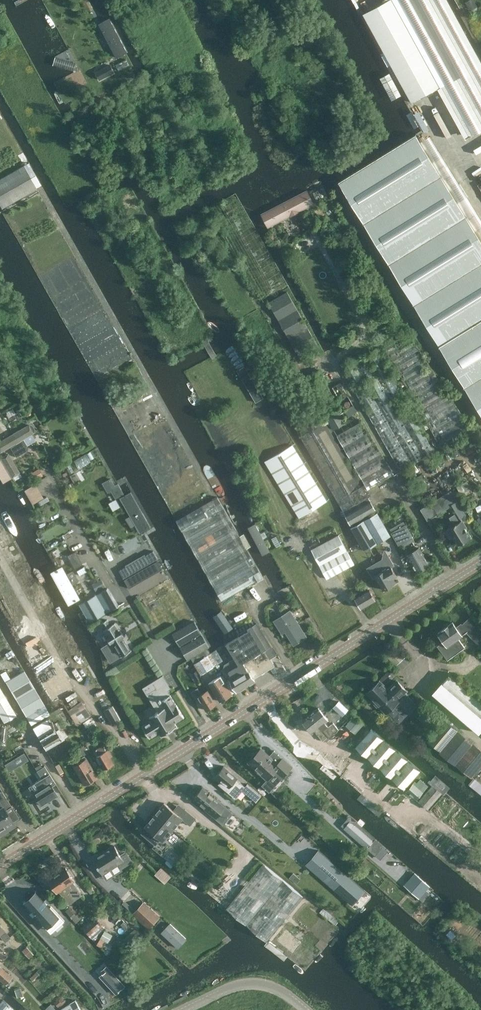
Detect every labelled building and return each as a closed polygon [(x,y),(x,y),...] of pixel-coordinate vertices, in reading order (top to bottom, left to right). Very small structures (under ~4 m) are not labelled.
[(400,0),(386,0),(363,13),(412,102),(446,83),(400,0)] [(480,130),(480,108),(422,0),(409,0),(480,130)] [(480,100),(480,79),(437,0),(426,0),(480,100)] [(480,71),(480,58),(449,0),(442,0),(480,71)] [(469,10),(476,7),(473,0),(470,0),(465,2),(469,10)] [(105,18),(94,24),(112,57),(123,52),(105,18)] [(56,57),(53,65),(73,71),(76,63),(56,57)] [(94,72),(98,80),(113,72),(109,64),(94,72)] [(459,201),(468,196),(460,183),(451,188),(417,133),(339,180),(480,413),(480,238),(459,201)] [(28,162),(0,178),(0,207),(1,209),(41,186),(28,162)] [(263,214),(268,226),(313,203),(307,192),(263,214)] [(299,356),(318,346),(287,291),(268,302),(299,356)] [(354,405),(345,410),(349,416),(357,411),(354,405)] [(345,423),(336,406),(324,412),(334,430),(345,423)] [(362,486),(325,422),(320,412),(294,425),(343,511),(346,516),(350,525),(376,511),(371,501),(368,497),(371,495),(368,489),(365,484),(362,486)] [(337,435),(365,484),(368,489),(394,474),(363,421),(337,435)] [(32,432),(28,425),(0,442),(0,451),(15,443),(20,440),(32,432)] [(16,456),(27,450),(22,440),(20,441),(16,443),(16,445),(11,448),(16,456)] [(299,518),(327,501),(292,445),(265,461),(299,518)] [(8,453),(1,458),(12,477),(19,473),(8,453)] [(34,481),(43,475),(39,468),(30,473),(34,481)] [(111,478),(103,483),(106,489),(114,485),(111,478)] [(467,480),(456,486),(461,494),(472,487),(467,480)] [(35,483),(24,490),(33,505),(44,498),(35,483)] [(452,536),(454,535),(459,543),(471,536),(465,527),(466,527),(461,517),(466,514),(451,490),(420,508),(427,519),(452,503),(454,507),(457,512),(450,517),(454,523),(450,525),(450,526),(449,527),(447,529),(446,531),(449,536),(452,536)] [(131,492),(120,498),(140,533),(151,527),(131,492)] [(263,578),(217,497),(176,520),(222,601),(263,578)] [(377,512),(360,522),(351,527),(364,550),(390,534),(377,512)] [(402,545),(412,539),(410,535),(411,534),(406,524),(404,525),(402,522),(392,528),(394,531),(394,532),(398,541),(400,542),(402,545)] [(255,526),(250,529),(263,555),(270,551),(256,525),(255,526)] [(311,549),(327,579),(354,564),(338,535),(311,549)] [(417,571),(429,564),(419,547),(401,557),(401,558),(405,564),(407,565),(412,562),(417,571)] [(68,553),(73,566),(81,563),(75,550),(68,553)] [(153,551),(145,555),(149,562),(157,557),(153,551)] [(384,589),(386,587),(394,583),(392,578),(396,575),(387,558),(381,561),(385,569),(375,574),(384,589)] [(157,560),(149,565),(154,574),(162,569),(157,560)] [(70,564),(65,566),(70,575),(69,576),(75,586),(80,583),(70,564)] [(119,570),(123,577),(130,573),(126,566),(119,570)] [(75,589),(63,567),(56,571),(73,601),(83,596),(78,588),(75,589)] [(133,574),(125,579),(130,587),(138,583),(133,574)] [(171,577),(138,594),(144,606),(177,588),(171,577)] [(101,579),(92,584),(96,591),(106,586),(101,579)] [(118,606),(107,588),(79,604),(90,623),(118,606)] [(361,607),(375,598),(370,589),(355,598),(361,607)] [(289,610),(274,620),(282,633),(285,630),(294,644),(306,637),(289,610)] [(447,660),(465,648),(459,638),(463,635),(462,635),(467,631),(480,645),(480,627),(472,617),(462,625),(461,623),(456,627),(452,622),(438,633),(444,641),(437,646),(447,660)] [(131,650),(115,624),(115,623),(111,625),(107,620),(108,620),(107,619),(102,623),(106,628),(105,629),(105,630),(105,629),(121,656),(121,657),(132,650),(131,650)] [(243,633),(226,643),(236,662),(232,664),(231,663),(228,662),(225,664),(224,667),(223,668),(226,675),(229,673),(232,677),(229,679),(237,692),(254,681),(252,677),(272,665),(269,659),(274,656),(274,655),(278,653),(259,623),(254,619),(240,628),(243,633)] [(180,645),(201,633),(200,630),(196,623),(195,621),(173,633),(179,645),(180,645)] [(201,633),(180,645),(181,647),(180,647),(187,659),(209,646),(201,633)] [(137,649),(153,641),(151,637),(135,645),(137,649)] [(387,656),(395,665),(405,657),(396,647),(387,656)] [(193,664),(200,675),(217,664),(210,653),(193,664)] [(5,682),(26,716),(31,726),(50,715),(44,705),(24,671),(5,682)] [(197,671),(192,673),(196,680),(201,678),(197,671)] [(479,733),(480,731),(480,730),(480,703),(449,675),(433,693),(479,733)] [(221,676),(210,682),(221,702),(232,695),(221,676)] [(408,712),(416,704),(406,695),(404,697),(403,695),(407,690),(397,680),(388,689),(380,681),(367,693),(373,699),(371,701),(377,707),(379,705),(387,713),(395,705),(399,709),(403,706),(408,712)] [(0,688),(0,715),(4,722),(16,715),(0,688)] [(142,726),(150,739),(151,738),(150,738),(159,732),(161,735),(160,735),(161,736),(177,726),(177,725),(176,726),(174,723),(183,717),(183,718),(184,717),(177,705),(176,705),(170,696),(171,696),(170,695),(170,696),(167,690),(170,688),(157,696),(158,696),(160,698),(159,699),(160,701),(161,701),(165,707),(159,711),(158,710),(156,712),(156,713),(149,717),(150,718),(150,717),(152,720),(143,726),(143,725),(142,726)] [(195,698),(198,697),(206,710),(216,704),(208,690),(201,694),(198,688),(191,692),(195,698)] [(79,722),(91,715),(83,700),(71,706),(79,722)] [(334,707),(343,715),(348,709),(339,701),(334,707)] [(112,706),(105,710),(113,724),(120,720),(112,706)] [(310,714),(329,738),(334,734),(333,733),(338,730),(333,723),(329,727),(327,726),(328,725),(326,723),(328,720),(318,707),(310,714)] [(329,738),(310,714),(302,720),(312,733),(315,731),(317,733),(322,741),(324,740),(325,742),(329,738)] [(354,716),(346,725),(355,733),(363,724),(354,716)] [(32,727),(45,749),(67,736),(59,721),(52,725),(48,718),(32,727)] [(355,746),(405,789),(420,771),(371,728),(362,738),(355,746)] [(458,730),(439,753),(472,777),(480,766),(480,750),(458,730)] [(108,750),(107,751),(103,744),(95,749),(98,755),(97,756),(104,769),(114,764),(110,757),(112,756),(108,750)] [(84,745),(78,748),(83,755),(88,752),(84,745)] [(292,767),(282,758),(278,763),(275,760),(274,761),(261,749),(258,753),(255,752),(252,756),(252,758),(250,761),(256,767),(256,770),(259,773),(261,772),(268,778),(274,772),(276,773),(278,771),(283,776),(292,767)] [(4,760),(8,770),(29,762),(25,752),(4,760)] [(79,762),(74,765),(86,785),(87,784),(89,784),(90,784),(91,783),(92,781),(98,777),(85,755),(78,760),(79,762)] [(215,775),(221,780),(223,782),(220,785),(234,797),(241,789),(255,800),(260,794),(246,782),(244,784),(231,774),(232,772),(223,765),(215,775)] [(46,783),(32,792),(40,805),(56,795),(51,786),(55,784),(44,766),(36,771),(41,779),(43,778),(46,783)] [(435,775),(431,780),(430,780),(429,779),(427,781),(431,785),(418,801),(428,810),(442,793),(444,795),(450,788),(435,775)] [(415,781),(413,783),(406,791),(416,800),(423,792),(420,789),(425,783),(420,779),(417,783),(415,781)] [(232,811),(203,787),(194,797),(217,816),(223,821),(227,817),(228,818),(229,816),(228,815),(231,812),(232,811)] [(0,835),(15,826),(11,819),(17,815),(13,809),(7,813),(5,810),(11,806),(2,791),(0,792),(0,835)] [(159,806),(153,813),(173,829),(182,818),(190,825),(196,818),(185,809),(180,815),(164,803),(160,807),(159,806)] [(173,829),(153,813),(148,820),(149,821),(145,826),(151,831),(146,837),(155,845),(161,839),(163,841),(173,829)] [(375,839),(373,841),(355,825),(349,831),(375,854),(382,846),(375,839)] [(93,858),(102,872),(117,862),(119,866),(130,859),(125,851),(120,854),(114,844),(93,858)] [(364,890),(319,851),(307,865),(352,904),(364,890)] [(303,896),(263,864),(226,909),(266,941),(303,896)] [(65,867),(57,873),(75,899),(82,894),(73,881),(74,880),(65,867)] [(161,868),(156,873),(155,875),(165,883),(171,877),(161,868)] [(404,884),(420,898),(430,886),(415,872),(404,884)] [(75,899),(57,873),(48,879),(57,892),(59,891),(69,904),(75,899)] [(293,873),(290,877),(297,883),(300,879),(293,873)] [(25,901),(24,901),(48,927),(60,916),(36,891),(35,891),(37,893),(27,903),(25,901)] [(144,903),(134,914),(149,928),(159,916),(144,903)] [(95,917),(83,928),(93,939),(105,928),(95,917)] [(178,947),(186,938),(170,923),(162,932),(178,947)] [(4,941),(9,937),(0,925),(0,935),(4,941)] [(134,929),(124,939),(128,943),(139,933),(134,929)] [(105,931),(101,939),(108,942),(112,934),(105,931)] [(100,939),(97,945),(102,948),(105,942),(100,939)] [(27,946),(22,950),(30,958),(34,954),(27,946)] [(125,985),(104,963),(95,971),(116,994),(125,985)] [(5,985),(12,977),(0,966),(0,980),(5,985)] [(56,1009),(40,988),(35,992),(49,1009),(55,1009),(56,1009)] [(3,999),(0,1002),(0,1009),(13,1009),(14,1009),(3,999)] [(75,1000),(60,1009),(82,1009),(75,1000)]
